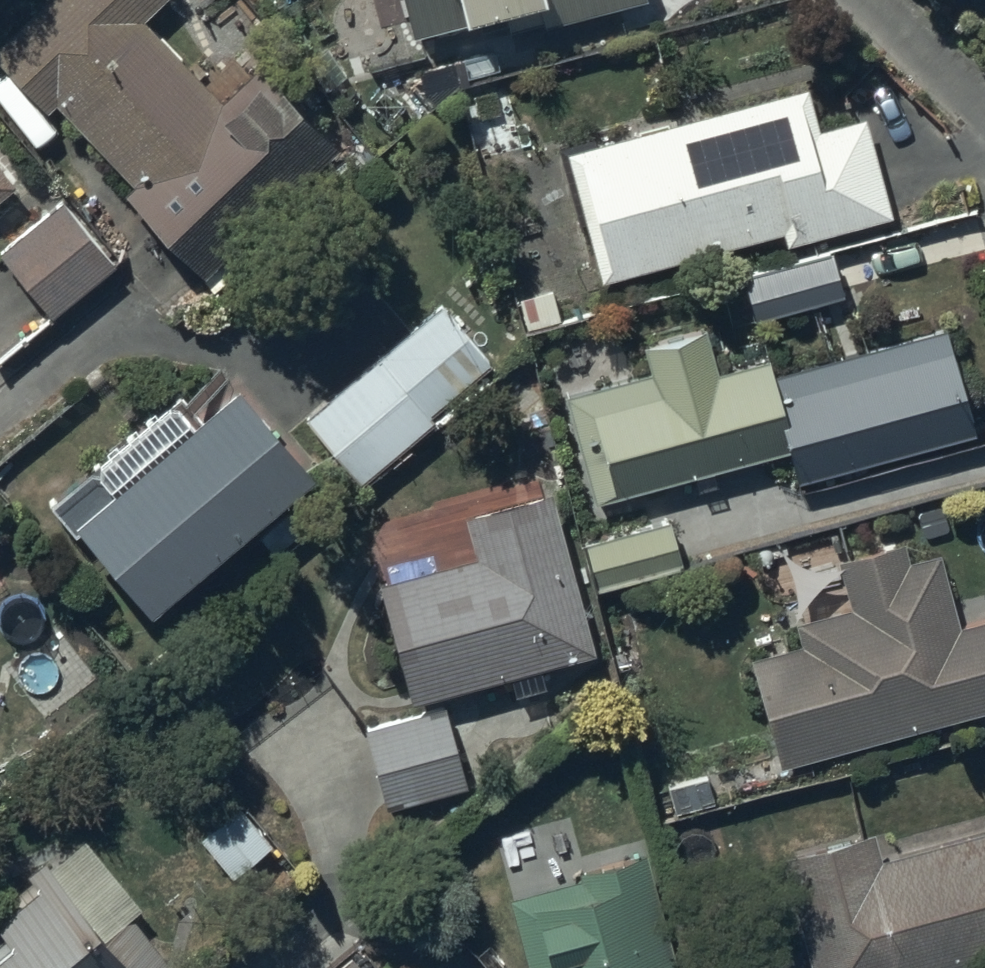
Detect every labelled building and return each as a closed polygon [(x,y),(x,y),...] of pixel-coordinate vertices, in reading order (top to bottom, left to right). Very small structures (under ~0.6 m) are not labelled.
[(247,73),(236,61),(222,75),(209,61),(197,71),(143,12),(156,0),(37,0),(0,34),(0,56),(46,106),(58,95),(135,178),(126,186),(204,270),(342,143),(316,114),(323,107),(296,78),(288,85),(263,59),(247,73)] [(412,25),(503,1),(509,25),(545,15),(546,20),(620,0),(405,0),(412,25)] [(805,82),(565,147),(600,275),(784,226),(787,238),(892,209),(865,111),(817,124),(805,82)] [(15,178),(0,161),(0,190),(15,178)] [(0,246),(0,249),(53,312),(116,260),(62,195),(0,246)] [(830,244),(741,270),(755,317),(844,292),(830,244)] [(441,296),(303,413),(359,478),(435,414),(429,407),(491,355),(441,296)] [(653,364),(563,389),(593,500),(789,446),(798,477),(977,428),(948,322),(774,370),(769,351),(719,365),(707,321),(645,339),(653,364)] [(237,371),(74,511),(151,600),(314,460),(237,371)] [(445,558),(379,576),(412,696),(509,669),(514,689),(545,680),(539,660),(593,645),(549,482),(461,506),(464,516),(436,524),(445,558)] [(670,512),(581,538),(595,583),(683,558),(670,512)] [(750,652),(779,760),(984,704),(984,613),(958,620),(939,548),(907,557),(901,537),(838,554),(851,602),(795,617),(801,638),(750,652)] [(444,702),(365,723),(386,804),(465,783),(444,702)] [(238,799),(200,833),(234,872),(272,838),(238,799)] [(780,849),(812,967),(948,967),(984,958),(984,826),(882,854),(875,824),(780,849)] [(0,892),(0,924),(4,929),(0,933),(0,967),(166,967),(172,962),(129,910),(141,900),(84,833),(48,863),(43,856),(0,892)] [(508,891),(529,967),(678,967),(644,845),(579,863),(581,871),(508,891)] [(327,967),(367,967),(349,948),(327,967)]
